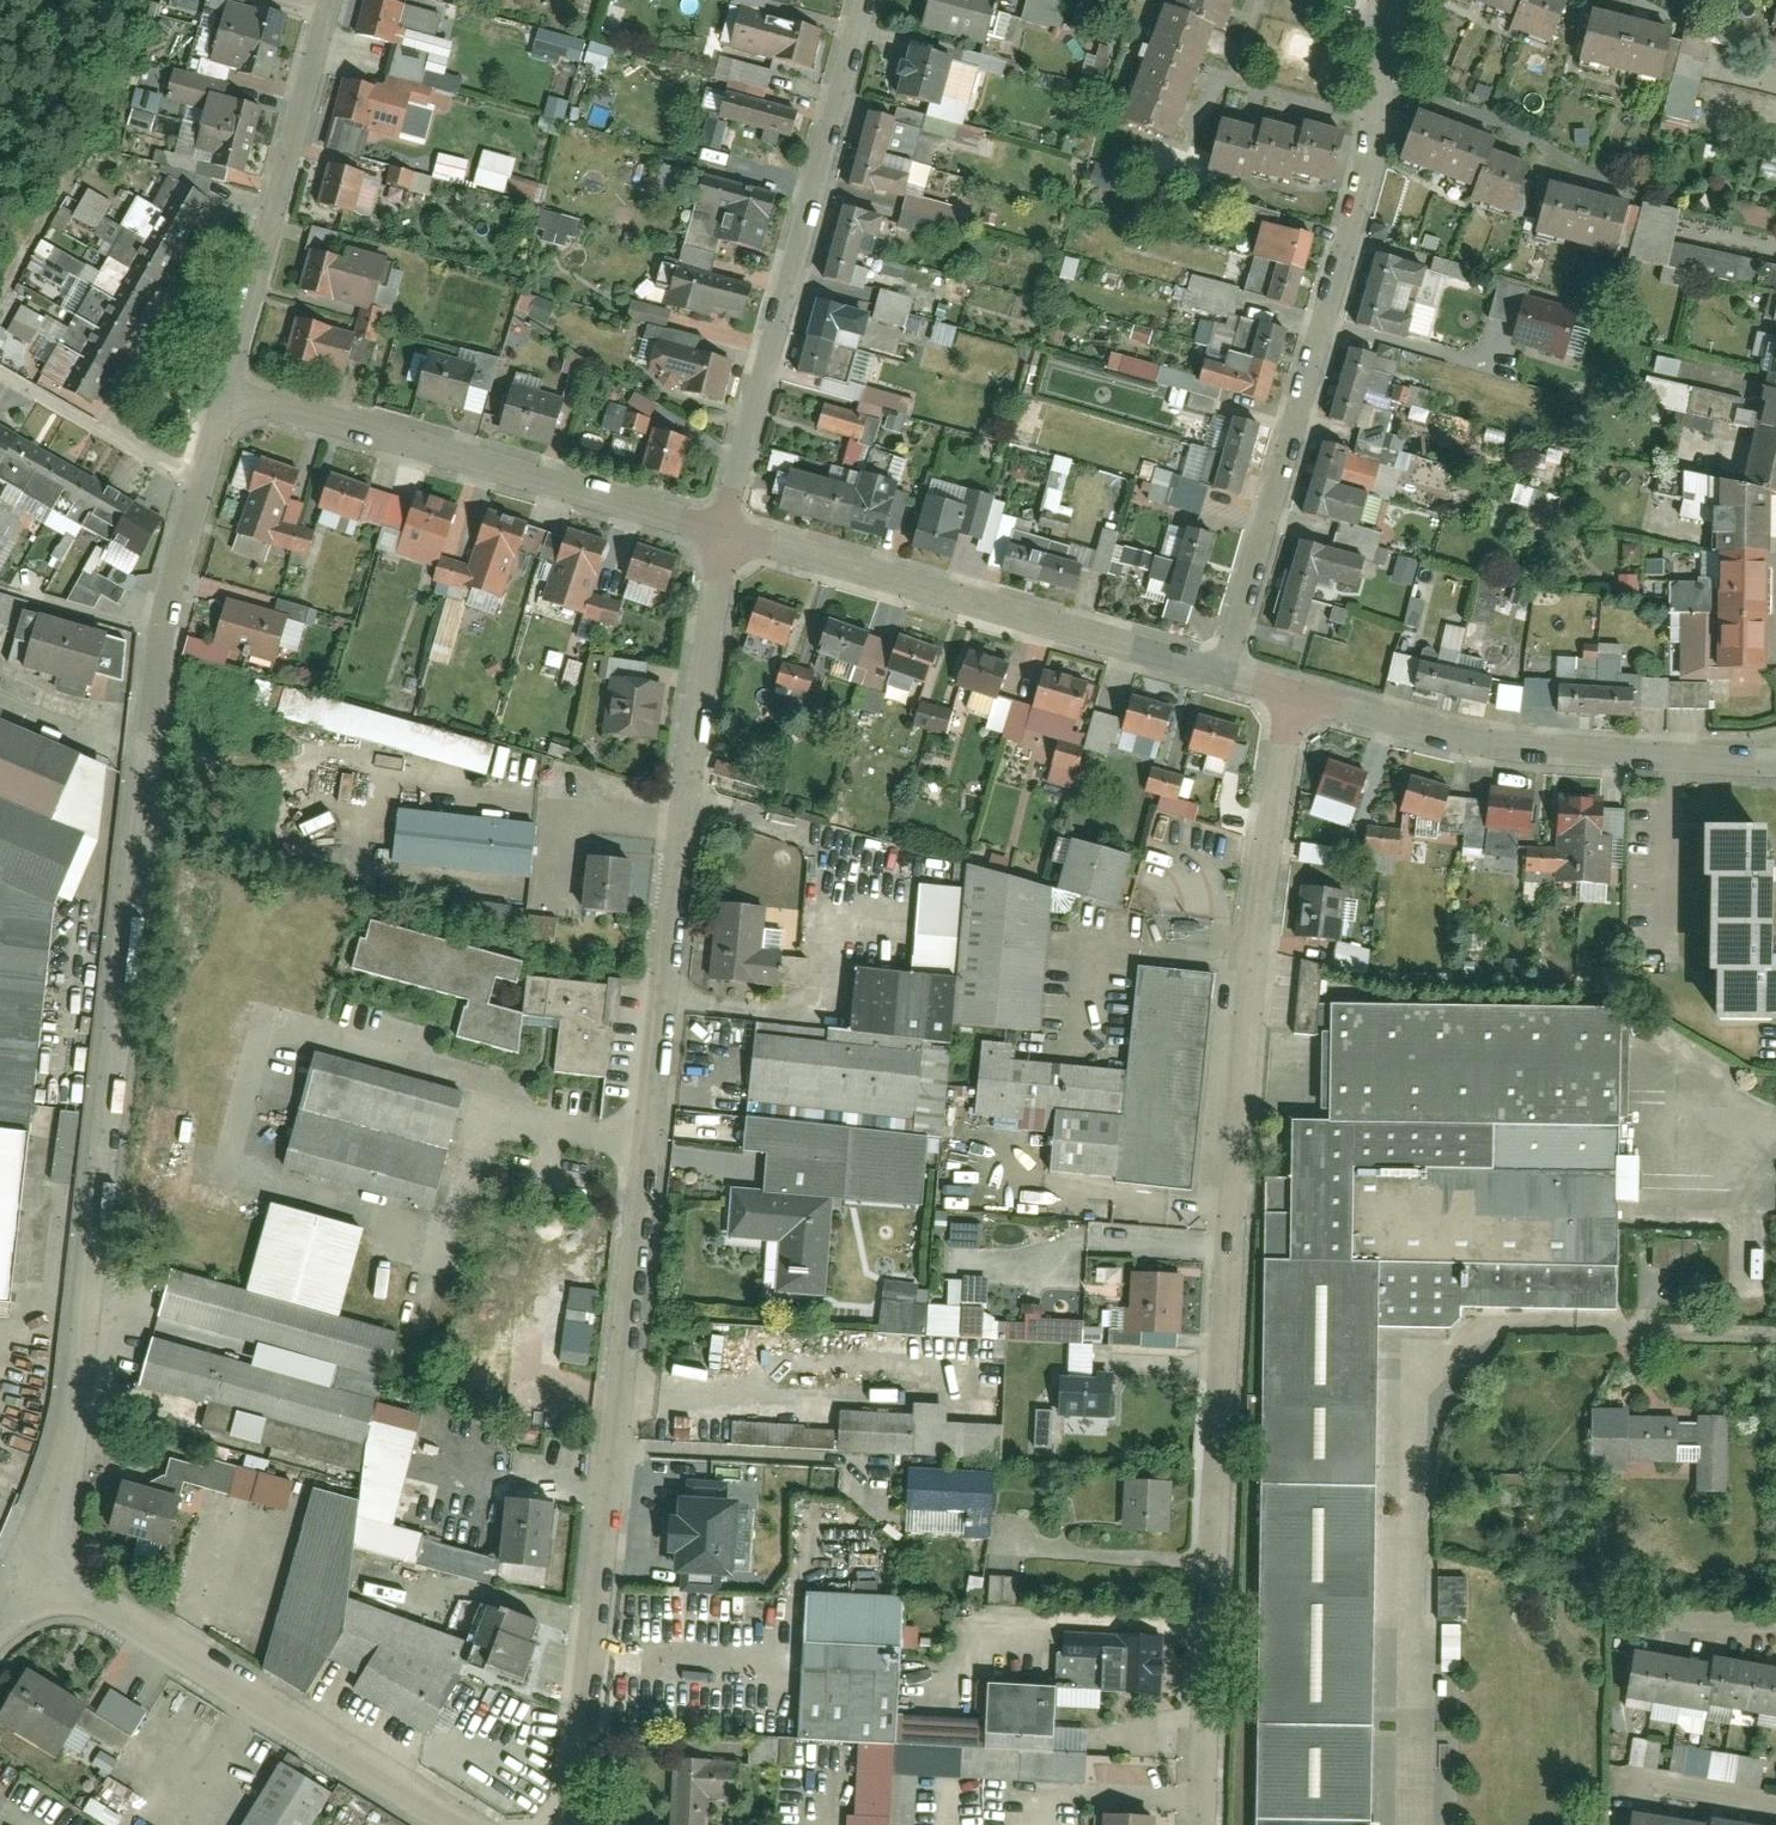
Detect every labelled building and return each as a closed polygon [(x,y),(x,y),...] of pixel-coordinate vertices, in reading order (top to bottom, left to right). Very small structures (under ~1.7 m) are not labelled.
[(244,0),(230,0),(209,62),(265,80),(287,14),(244,0)] [(362,33),(392,40),(384,74),(356,67),(344,114),(380,122),(390,81),(417,88),(429,40),(401,34),(409,0),(370,0),(362,33)] [(916,19),(991,42),(1003,0),(922,0),(916,19)] [(1061,30),(1066,1),(1058,0),(1024,0),(1020,23),(1061,30)] [(1177,11),(1168,8),(1125,122),(1171,139),(1213,27),(1222,30),(1233,0),(1181,0),(1177,11)] [(1517,11),(1512,23),(1550,39),(1566,0),(1491,0),(1517,11)] [(826,27),(741,5),(731,45),(815,67),(826,27)] [(1670,81),(1683,30),(1591,7),(1578,58),(1670,81)] [(536,30),(532,53),(582,62),(586,38),(536,30)] [(969,55),(920,40),(904,96),(953,110),(969,55)] [(584,67),(608,70),(611,46),(586,43),(584,67)] [(798,103),(718,83),(709,120),(789,140),(798,103)] [(150,132),(161,97),(137,89),(126,125),(150,132)] [(261,104),(218,91),(200,155),(244,167),(261,104)] [(548,96),(538,131),(558,137),(568,102),(548,96)] [(910,114),(871,102),(850,171),(908,189),(919,153),(900,147),(910,114)] [(1496,144),(1500,133),(1423,105),(1405,155),(1487,185),(1482,201),(1518,214),(1538,159),(1496,144)] [(1294,173),(1333,183),(1346,136),(1304,125),(1302,134),(1263,124),(1261,133),(1222,123),(1209,170),(1250,180),(1253,171),(1292,181),(1294,173)] [(479,151),(473,187),(506,192),(511,156),(479,151)] [(435,155),(433,177),(465,181),(467,159),(435,155)] [(369,166),(331,156),(321,200),(359,209),(369,166)] [(696,264),(710,215),(766,232),(779,188),(689,162),(652,290),(740,316),(751,280),(696,264)] [(396,168),(391,186),(426,195),(431,177),(396,168)] [(211,194),(169,170),(53,379),(95,403),(211,194)] [(508,177),(504,192),(539,201),(542,185),(508,177)] [(1627,250),(1640,201),(1558,180),(1545,230),(1627,250)] [(71,218),(96,231),(111,201),(86,189),(71,218)] [(1732,202),(1728,220),(1763,229),(1767,211),(1732,202)] [(898,220),(844,204),(826,269),(859,279),(870,239),(891,245),(898,220)] [(562,247),(566,235),(574,237),(579,220),(545,211),(537,239),(562,247)] [(1314,226),(1282,218),(1263,289),(1295,298),(1314,226)] [(1735,262),(1738,250),(1660,232),(1653,265),(1775,294),(1775,272),(1735,262)] [(398,261),(310,240),(298,291),(386,312),(398,261)] [(1422,255),(1374,241),(1352,318),(1399,332),(1422,255)] [(1231,319),(1239,288),(1190,275),(1181,306),(1231,319)] [(879,289),(870,321),(920,334),(924,319),(907,315),(912,298),(879,289)] [(1512,342),(1566,357),(1579,310),(1524,296),(1512,342)] [(855,309),(818,297),(795,371),(833,382),(855,309)] [(628,303),(626,322),(666,325),(668,307),(628,303)] [(360,379),(372,329),(292,311),(288,329),(281,360),(360,379)] [(1287,324),(1238,311),(1224,361),(1193,353),(1187,376),(1267,397),(1287,324)] [(1755,410),(1681,392),(1684,377),(1634,365),(1625,401),(1750,430),(1739,479),(1654,459),(1643,507),(1714,521),(1706,581),(1676,579),(1673,664),(1763,667),(1765,483),(1775,486),(1775,321),(1755,410)] [(953,328),(938,327),(937,342),(952,344),(953,328)] [(1348,417),(1367,343),(1346,337),(1327,411),(1348,417)] [(716,402),(731,353),(692,341),(678,390),(716,402)] [(478,360),(415,342),(404,384),(418,388),(467,401),(478,360)] [(583,375),(586,359),(564,355),(561,372),(583,375)] [(788,466),(777,509),(877,534),(886,500),(881,498),(892,456),(884,454),(903,377),(867,367),(856,409),(815,399),(808,427),(854,439),(844,480),(792,467),(788,466)] [(567,399),(500,380),(488,421),(555,440),(567,399)] [(637,439),(643,441),(654,400),(630,394),(627,407),(608,403),(601,429),(616,433),(611,452),(632,458),(637,439)] [(1243,493),(1264,417),(1229,408),(1215,457),(1198,452),(1191,479),(1243,493)] [(679,478),(694,430),(652,417),(637,465),(679,478)] [(0,427),(0,479),(141,560),(155,533),(152,531),(159,518),(0,427)] [(1347,454),(1318,446),(1300,512),(1364,529),(1374,490),(1340,481),(1347,454)] [(1069,526),(1073,511),(1059,507),(1072,460),(1055,455),(1038,518),(1069,526)] [(304,472),(269,460),(244,532),(280,544),(304,472)] [(377,483),(327,467),(315,504),(365,520),(377,483)] [(461,500),(415,488),(405,525),(450,537),(461,500)] [(513,551),(605,576),(615,538),(571,526),(567,538),(530,528),(534,515),(487,503),(470,566),(432,556),(425,583),(499,603),(513,551)] [(959,558),(970,524),(918,507),(906,541),(959,558)] [(1219,527),(1185,516),(1161,596),(1195,607),(1219,527)] [(993,568),(1079,592),(1089,557),(1002,533),(993,568)] [(1368,556),(1298,533),(1269,624),(1300,635),(1316,586),(1355,599),(1368,556)] [(680,555),(637,544),(628,581),(670,592),(680,555)] [(122,611),(129,597),(91,576),(75,605),(97,616),(104,602),(122,611)] [(279,662),(293,607),(222,589),(208,644),(279,662)] [(800,610),(753,598),(743,634),(790,647),(800,610)] [(1410,599),(1405,626),(1417,628),(1423,602),(1410,599)] [(132,640),(0,602),(0,630),(24,637),(15,667),(69,683),(63,700),(95,710),(105,680),(129,688),(132,640)] [(886,667),(934,680),(945,643),(893,629),(889,642),(871,637),(873,629),(823,615),(812,655),(861,668),(865,655),(887,661),(886,667)] [(577,636),(593,641),(598,624),(581,619),(577,636)] [(1503,667),(1420,647),(1412,684),(1495,704),(1503,667)] [(1012,662),(960,648),(950,686),(1002,700),(1012,662)] [(1589,649),(1589,671),(1540,671),(1540,711),(1634,711),(1634,701),(1703,701),(1703,676),(1619,676),(1619,649),(1589,649)] [(619,678),(612,736),(659,741),(666,678),(647,676),(649,660),(605,655),(603,676),(619,678)] [(1095,684),(1046,670),(1034,711),(1084,725),(1095,684)] [(483,780),(490,755),(254,689),(247,715),(483,780)] [(1171,747),(1183,706),(1130,690),(1118,731),(1171,747)] [(909,724),(943,736),(951,711),(917,700),(909,724)] [(1253,726),(1203,711),(1191,751),(1241,766),(1253,726)] [(16,1133),(25,1134),(52,906),(81,833),(51,821),(71,758),(0,728),(0,1283),(16,1133)] [(504,778),(510,749),(495,746),(488,775),(504,778)] [(1378,763),(1327,748),(1314,790),(1365,806),(1378,763)] [(1199,803),(1178,799),(1183,774),(1147,766),(1141,792),(1160,796),(1156,812),(1195,821),(1199,803)] [(1480,830),(1533,832),(1535,790),(1488,788),(1487,795),(1453,793),(1456,785),(1406,774),(1404,811),(1447,820),(1447,816),(1480,817),(1480,830)] [(1551,785),(1550,871),(1609,871),(1610,800),(1593,799),(1593,785),(1551,785)] [(543,819),(390,813),(388,865),(541,871),(543,819)] [(1712,829),(1712,1017),(1775,1017),(1775,829),(1712,829)] [(1085,842),(1074,884),(1130,899),(1142,857),(1085,842)] [(1299,845),(1298,863),(1332,864),(1333,846),(1299,845)] [(1395,871),(1395,854),(1363,853),(1363,871),(1395,871)] [(629,859),(584,854),(577,914),(622,919),(629,859)] [(763,1035),(759,1103),(756,1147),(778,1148),(777,1178),(746,1176),(742,1230),(778,1233),(775,1287),(834,1291),(840,1199),(927,1205),(931,1134),(951,1135),(959,1011),(1048,1016),(1058,874),(980,858),(978,887),(939,884),(933,984),(866,979),(864,1001),(848,1000),(845,1040),(763,1035)] [(1298,874),(1297,931),(1337,932),(1338,874),(1298,874)] [(751,905),(714,905),(714,990),(778,990),(778,953),(751,953),(751,905)] [(523,967),(372,924),(358,973),(468,1004),(460,1034),(515,1049),(523,1020),(490,1011),(499,981),(518,986),(523,967)] [(1335,967),(1365,969),(1367,948),(1337,945),(1335,967)] [(1054,1163),(1186,1181),(1213,981),(1125,970),(1111,1076),(1006,1062),(1009,1043),(972,1038),(964,1100),(1060,1113),(1054,1163)] [(1373,1336),(1458,1337),(1458,1313),(1614,1315),(1617,1022),(1316,1019),(1321,975),(1297,973),(1290,1041),(1316,1044),(1315,1128),(1285,1127),(1284,1188),(1261,1188),(1255,1824),(1368,1824),(1373,1336)] [(616,983),(539,979),(537,1017),(570,1019),(568,1068),(611,1070),(616,983)] [(464,1092),(310,1052),(283,1157),(437,1197),(464,1092)] [(979,1246),(978,1223),(949,1223),(949,1246),(979,1246)] [(1651,1239),(1651,1267),(1694,1267),(1694,1239),(1651,1239)] [(394,1330),(170,1270),(159,1311),(340,1359),(334,1381),(153,1332),(140,1381),(254,1412),(252,1421),(358,1449),(347,1488),(302,1477),(276,1621),(436,1713),(463,1656),(517,1674),(535,1627),(468,1602),(451,1637),(332,1596),(344,1554),(472,1588),(482,1550),(386,1525),(410,1435),(369,1424),(394,1330)] [(1182,1271),(1135,1271),(1135,1332),(1182,1332),(1182,1271)] [(894,1288),(893,1324),(990,1328),(991,1304),(940,1302),(940,1290),(894,1288)] [(1101,1340),(1101,1327),(1082,1327),(1082,1341),(1101,1340)] [(1113,1411),(1113,1354),(1054,1354),(1054,1411),(1113,1411)] [(995,1525),(996,1426),(908,1425),(908,1403),(829,1402),(828,1462),(919,1463),(919,1525),(995,1525)] [(1679,1405),(1590,1405),(1590,1455),(1686,1455),(1686,1488),(1730,1488),(1730,1423),(1679,1423),(1679,1405)] [(1033,1409),(1033,1448),(1052,1448),(1052,1409),(1033,1409)] [(229,1460),(149,1448),(145,1477),(225,1489),(229,1460)] [(166,1545),(174,1492),(104,1481),(96,1534),(166,1545)] [(1177,1482),(1133,1482),(1133,1537),(1177,1537),(1177,1482)] [(668,1552),(679,1553),(677,1589),(721,1592),(722,1575),(733,1576),(738,1503),(683,1499),(681,1520),(671,1520),(668,1552)] [(551,1509),(503,1508),(502,1575),(550,1575),(551,1509)] [(131,1561),(156,1565),(159,1546),(134,1542),(131,1561)] [(988,1602),(1017,1602),(1017,1576),(988,1576),(988,1602)] [(1466,1620),(1466,1576),(1437,1576),(1437,1620),(1466,1620)] [(909,1789),(1081,1794),(1082,1755),(1053,1755),(1055,1685),(985,1683),(984,1712),(895,1710),(904,1602),(811,1595),(795,1739),(856,1741),(854,1824),(908,1824),(909,1789)] [(1440,1667),(1459,1667),(1460,1624),(1441,1624),(1440,1667)] [(1156,1634),(1061,1633),(1061,1680),(1156,1680),(1156,1634)] [(1775,1711),(1775,1662),(1636,1649),(1628,1704),(1704,1712),(1705,1705),(1775,1711)] [(0,1716),(0,1725),(56,1757),(74,1727),(122,1755),(146,1713),(109,1692),(95,1716),(26,1670),(0,1716)] [(1657,1768),(1659,1741),(1631,1739),(1628,1766),(1657,1768)] [(1760,1784),(1764,1757),(1671,1746),(1668,1774),(1760,1784)] [(330,1793),(279,1763),(242,1824),(311,1824),(330,1793)] [(681,1766),(679,1824),(735,1824),(736,1771),(681,1766)] [(1623,1810),(1621,1824),(1775,1824),(1623,1810)] [(1103,1814),(1103,1824),(1157,1824),(1157,1814),(1103,1814)]
